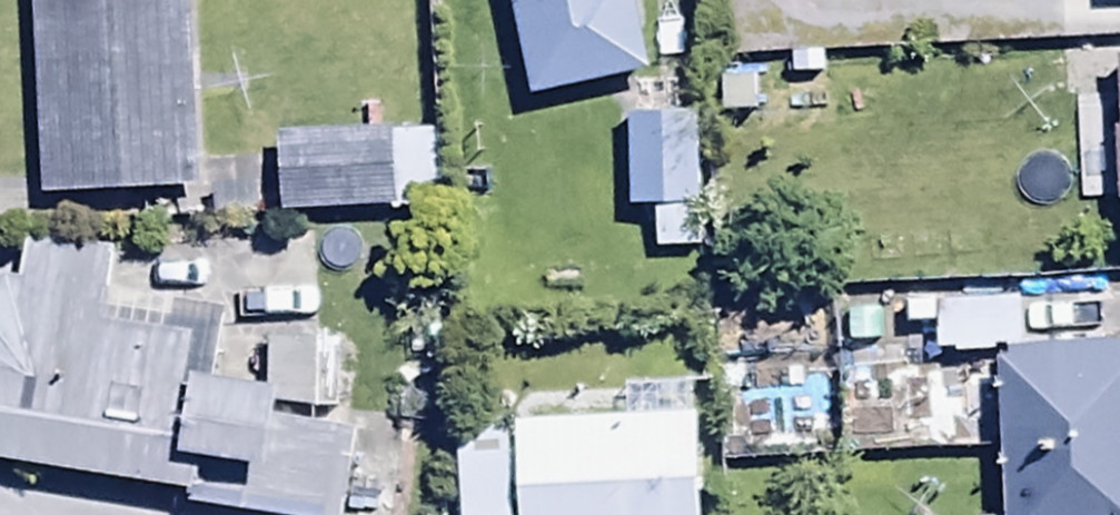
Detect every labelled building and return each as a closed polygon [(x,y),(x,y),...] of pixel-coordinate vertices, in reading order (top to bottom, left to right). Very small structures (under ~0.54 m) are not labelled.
[(33,161),(193,153),(186,0),(25,0),(33,161)] [(628,0),(510,0),(533,100),(645,75),(628,0)] [(272,92),(274,171),(392,167),(390,88),(272,92)] [(701,253),(697,115),(631,116),(633,211),(659,210),(660,254),(701,253)] [(360,434),(286,421),(288,405),(335,413),(345,353),(275,341),(266,391),(188,378),(194,337),(104,322),(115,255),(33,241),(26,282),(5,282),(0,285),(0,461),(191,493),(189,508),(234,514),(346,514),(360,434)] [(1026,298),(1025,255),(916,258),(918,302),(1026,298)] [(1001,302),(1013,514),(1050,514),(1119,511),(1119,296),(1001,302)] [(518,514),(594,514),(698,512),(693,370),(513,376),(518,514)] [(501,378),(455,378),(455,484),(501,484),(501,378)]
